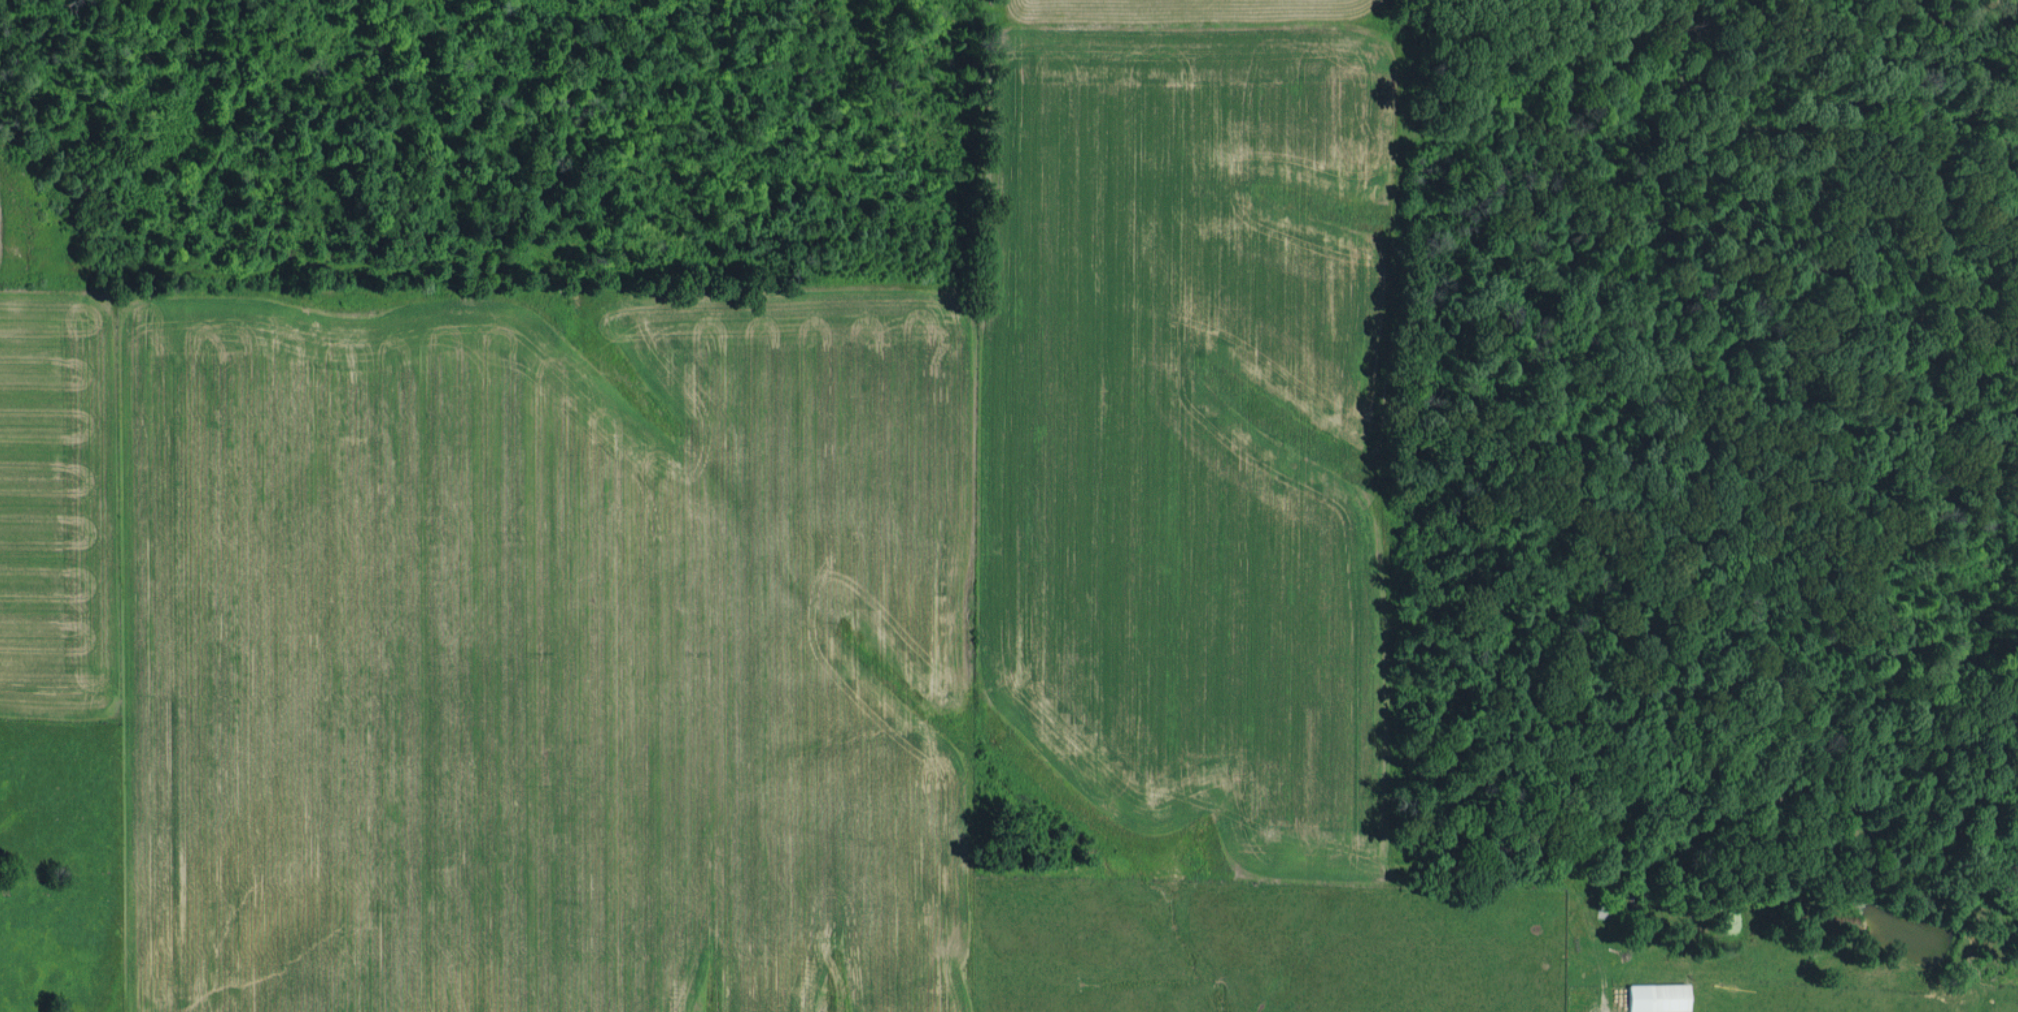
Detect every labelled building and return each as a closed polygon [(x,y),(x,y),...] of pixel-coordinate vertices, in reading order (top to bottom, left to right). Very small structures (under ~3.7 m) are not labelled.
[(1627,984),(1628,1011),(1688,1010),(1687,983),(1627,984)]
